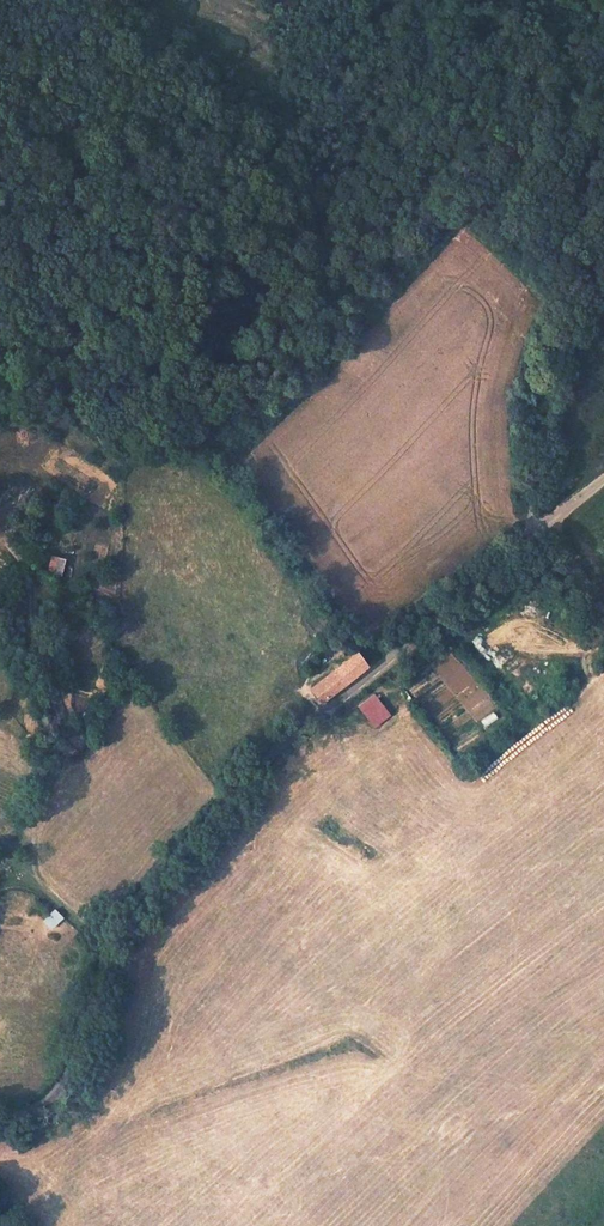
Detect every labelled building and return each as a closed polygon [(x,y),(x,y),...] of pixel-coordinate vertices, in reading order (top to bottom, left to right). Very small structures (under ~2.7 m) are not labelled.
[(65,561),(52,557),(48,573),(61,577),(65,561)] [(364,661),(355,649),(310,684),(321,698),(364,661)] [(376,695),(359,709),(375,728),(392,713),(376,695)] [(65,919),(54,910),(44,922),(53,932),(65,919)]
